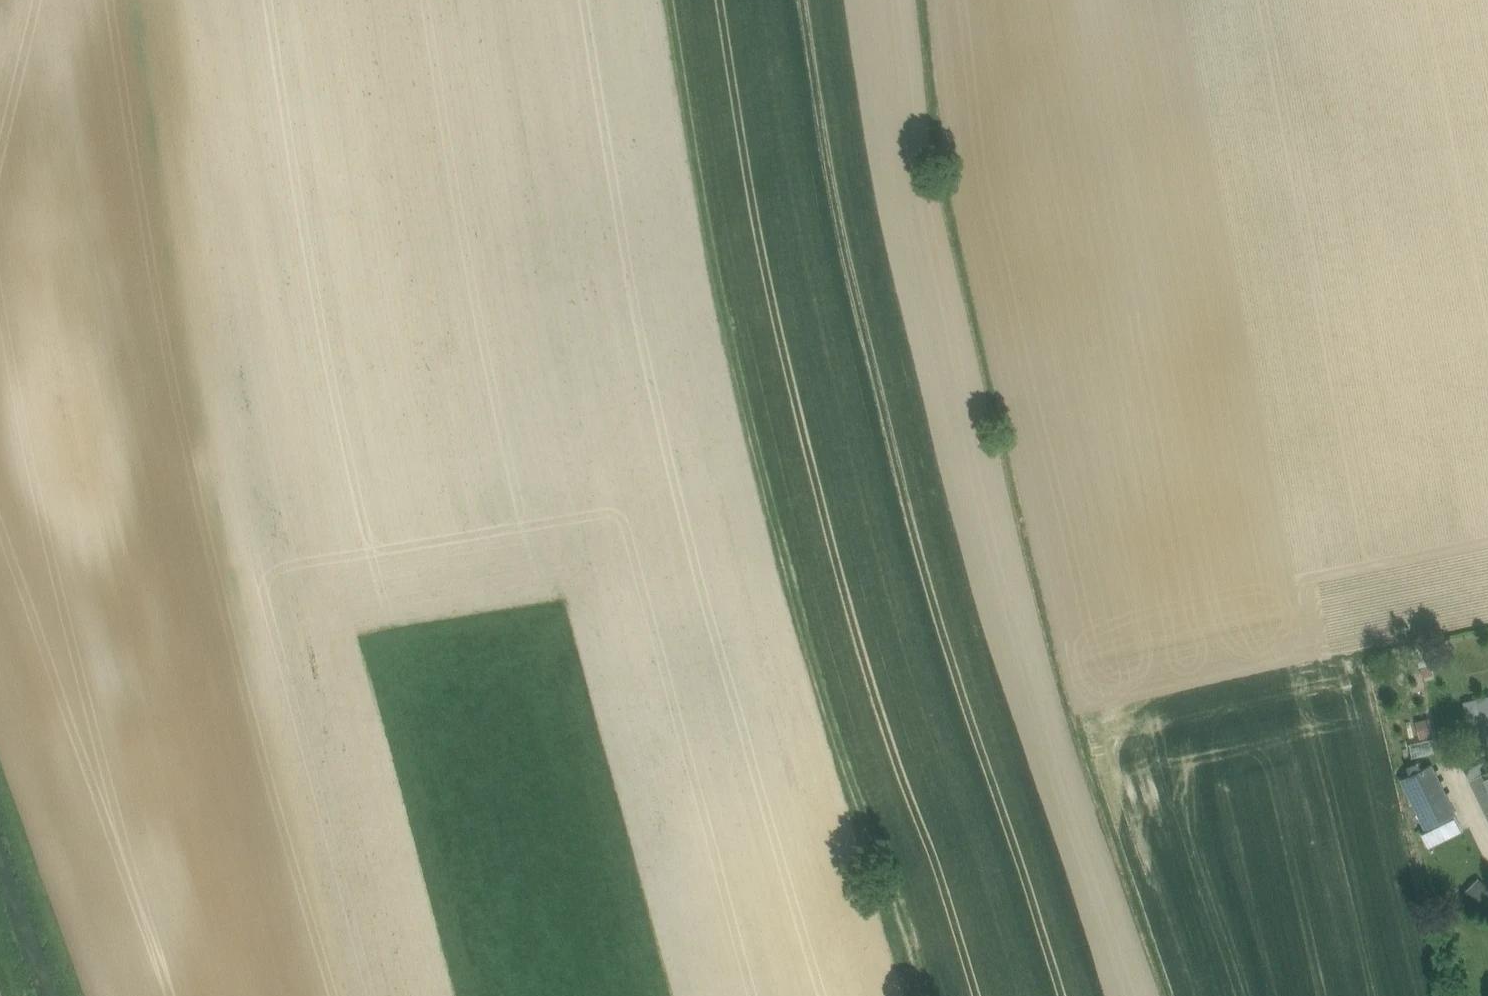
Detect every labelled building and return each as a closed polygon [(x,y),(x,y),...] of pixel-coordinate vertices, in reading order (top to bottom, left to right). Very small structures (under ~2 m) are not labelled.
[(1470,726),(1487,721),(1487,693),(1463,700),(1470,726)] [(1470,779),(1487,817),(1487,759),(1477,764),(1481,773),(1470,779)] [(1432,764),(1400,779),(1424,828),(1455,813),(1432,764)]
